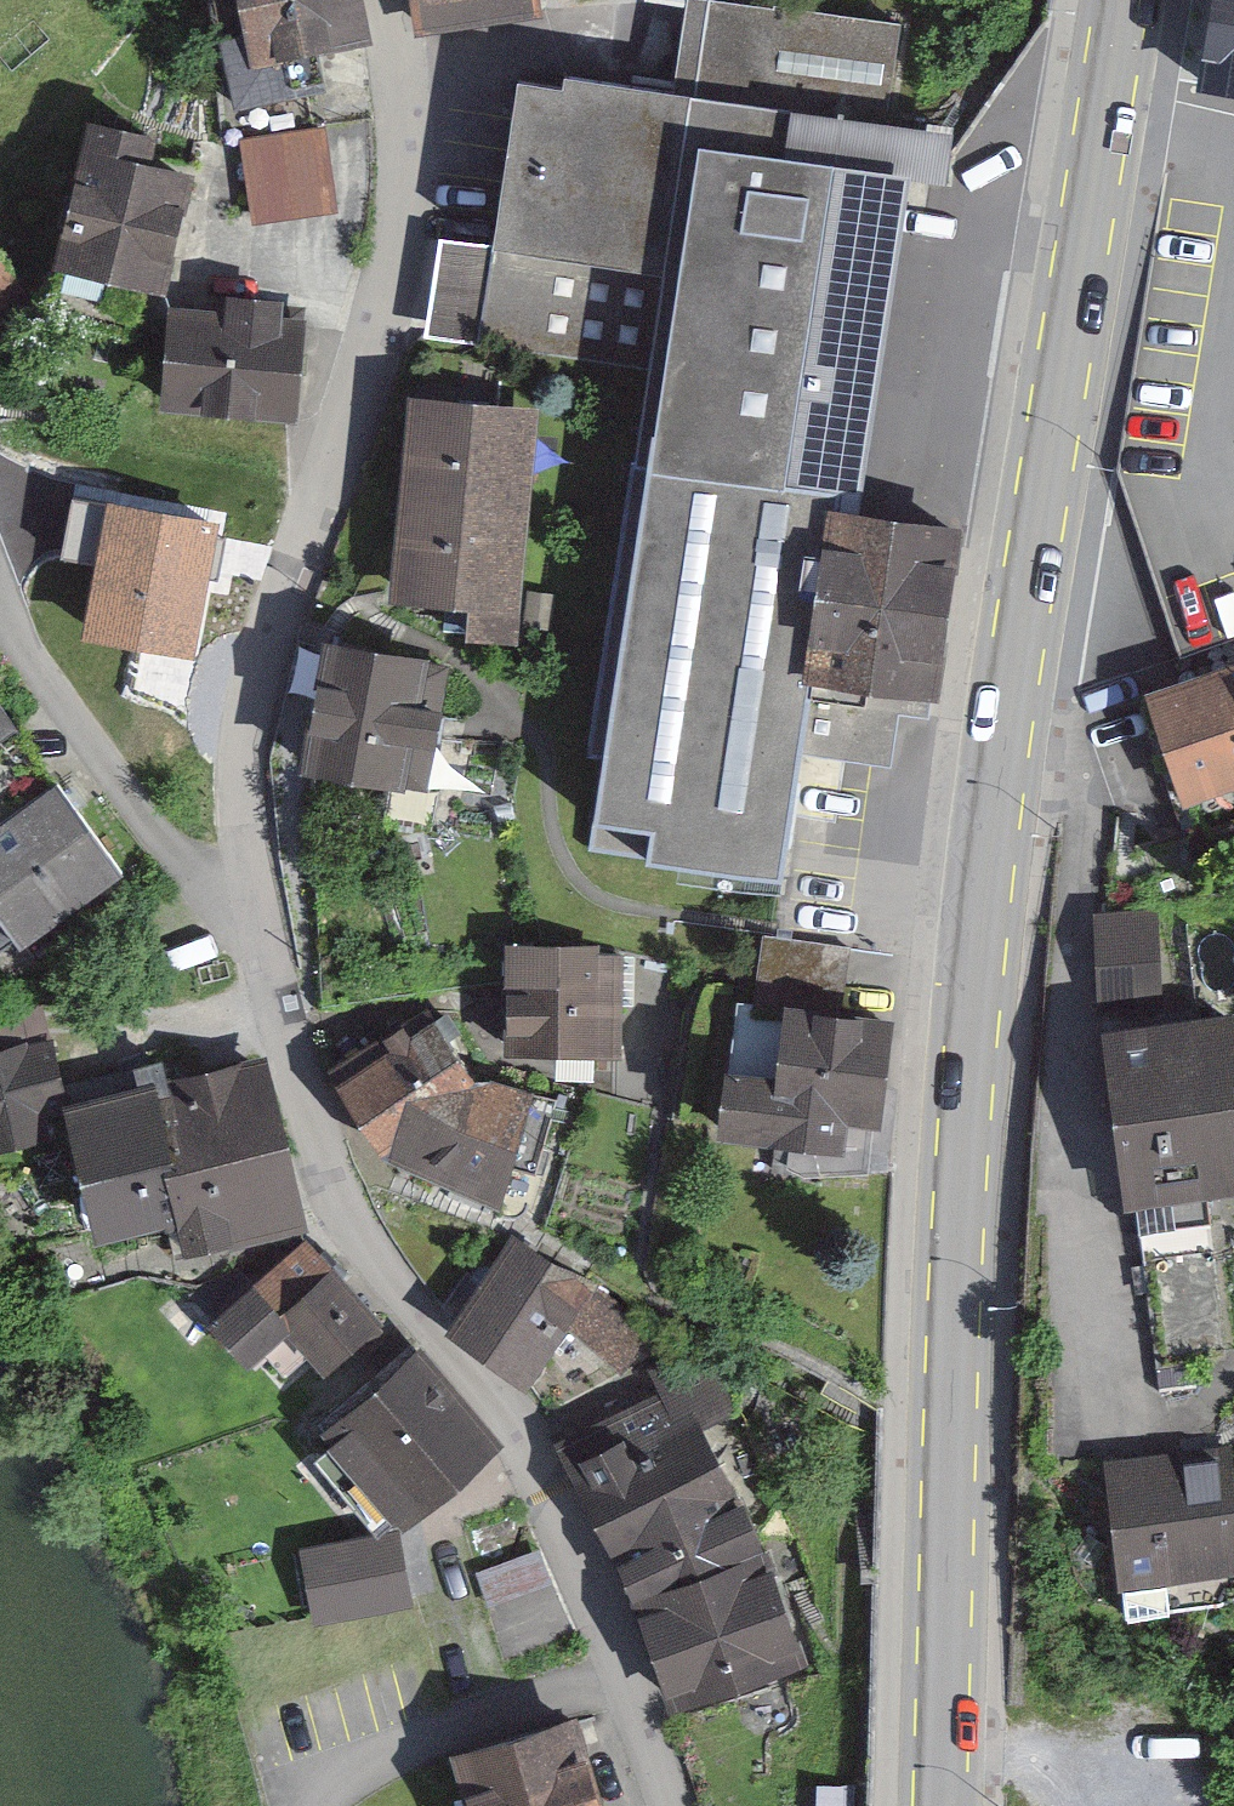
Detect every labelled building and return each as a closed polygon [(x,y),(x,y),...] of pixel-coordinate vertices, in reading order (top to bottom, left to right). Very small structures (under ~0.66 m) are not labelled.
[(247,101),(333,87),(328,54),(392,43),(385,0),(230,0),(247,101)] [(435,37),(577,20),(575,0),(431,0),(435,37)] [(736,0),(686,0),(672,87),(796,106),(884,120),(899,26),(736,0)] [(1210,89),(1233,93),(1233,0),(1226,0),(1210,89)] [(788,157),(796,106),(672,87),(568,70),(565,86),(519,79),(477,346),(649,373),(588,757),(607,760),(593,848),(782,877),(802,749),(842,756),(851,699),(809,693),(823,608),(753,596),(771,479),(839,489),(844,455),(789,447),(834,164),(788,157)] [(222,129),(118,116),(98,267),(201,281),(222,129)] [(335,125),(255,135),(267,224),(347,213),(335,125)] [(909,164),(846,154),(797,461),(860,471),(909,164)] [(34,291),(0,246),(0,316),(34,291)] [(304,276),(252,272),(250,305),(174,299),(167,406),(321,417),(328,320),(301,318),(304,276)] [(410,499),(521,508),(530,417),(418,407),(410,499)] [(835,510),(839,489),(771,479),(753,596),(823,608),(809,693),(851,699),(924,711),(953,529),(835,510)] [(510,639),(521,508),(410,499),(402,592),(477,598),(474,636),(510,639)] [(1120,552),(1149,637),(1233,609),(1233,550),(1212,557),(1201,524),(1181,531),(1120,552)] [(444,668),(330,648),(309,764),(423,784),(444,668)] [(0,661),(0,768),(51,730),(0,661)] [(1144,695),(1186,811),(1233,794),(1233,663),(1144,695)] [(80,778),(0,833),(0,957),(11,973),(149,878),(80,778)] [(1158,896),(1101,903),(1112,1004),(1169,997),(1158,896)] [(834,947),(763,938),(755,1006),(826,1015),(834,947)] [(631,948),(524,943),(519,1056),(626,1061),(631,948)] [(826,1015),(755,1006),(738,1004),(723,1128),(800,1137),(797,1163),(840,1168),(844,1141),(874,1145),(889,1023),(826,1015)] [(401,1152),(496,1085),(476,1080),(428,1009),(343,1066),(401,1152)] [(1103,1030),(1126,1221),(1158,1217),(1177,1373),(1233,1366),(1233,1357),(1215,1201),(1233,1198),(1233,1014),(1103,1030)] [(45,1042),(0,1053),(0,1143),(65,1128),(45,1042)] [(147,1065),(179,1201),(190,1247),(291,1224),(253,1064),(165,1085),(160,1062),(147,1065)] [(98,1221),(179,1201),(147,1065),(66,1084),(98,1221)] [(551,1098),(496,1085),(401,1152),(519,1211),(551,1098)] [(647,1316),(522,1227),(448,1329),(537,1393),(577,1338),(612,1363),(647,1316)] [(397,1329),(315,1240),(219,1327),(275,1387),(310,1355),(337,1384),(397,1329)] [(656,1373),(662,1387),(725,1520),(745,1511),(695,1413),(731,1396),(708,1349),(656,1373)] [(501,1459),(409,1351),(318,1427),(410,1535),(501,1459)] [(764,1558),(745,1511),(725,1520),(662,1387),(563,1435),(625,1560),(641,1600),(764,1558)] [(1115,1462),(1141,1630),(1233,1616),(1233,1443),(1115,1462)] [(296,1549),(307,1628),(407,1614),(397,1536),(296,1549)] [(798,1658),(764,1558),(641,1600),(675,1700),(798,1658)] [(467,1763),(479,1805),(624,1805),(601,1725),(467,1763)]
